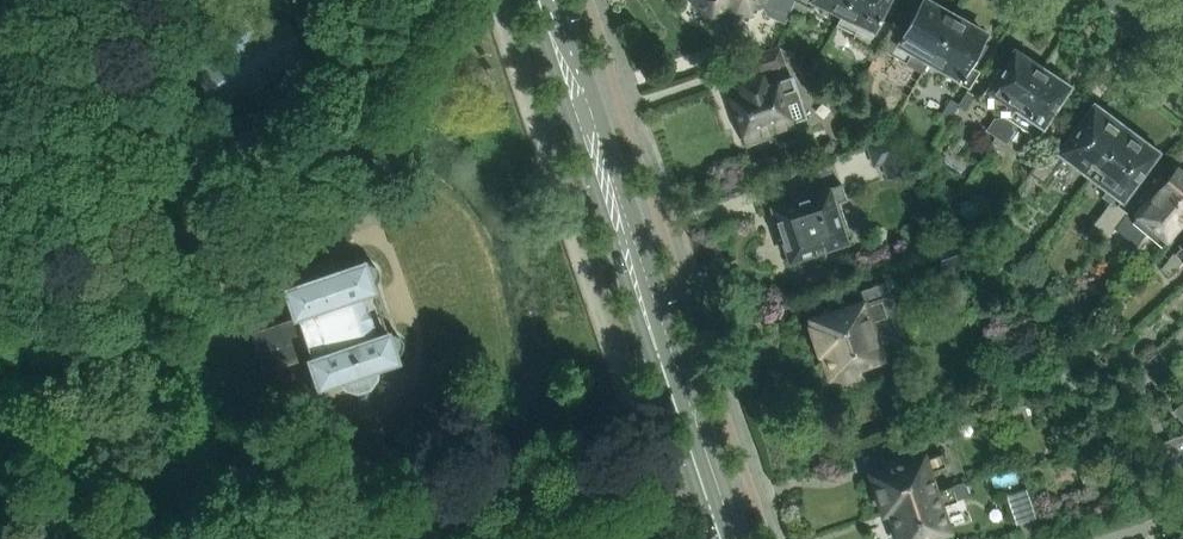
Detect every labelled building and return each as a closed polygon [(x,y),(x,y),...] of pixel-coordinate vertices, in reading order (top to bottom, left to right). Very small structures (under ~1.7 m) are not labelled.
[(722,27),(725,30),(727,31),(730,31),(733,31),(735,31),(740,29),(746,23),(735,11),(748,8),(755,10),(763,8),(767,15),(784,21),(792,6),(794,0),(698,0),(722,27)] [(843,14),(849,0),(815,0),(843,14)] [(893,23),(879,16),(887,0),(849,0),(843,14),(838,25),(856,34),(853,39),(877,50),(879,47),(880,48),(893,23)] [(956,14),(932,0),(931,2),(927,0),(923,0),(918,9),(912,6),(899,26),(893,23),(880,48),(907,63),(923,72),(930,60),(930,61),(956,14)] [(956,14),(930,61),(947,70),(945,75),(969,89),(980,72),(975,69),(987,49),(980,45),(987,34),(980,31),(982,29),(956,14)] [(199,74),(186,80),(182,84),(179,88),(178,92),(179,98),(182,102),(186,105),(191,106),(195,106),(212,97),(214,101),(244,84),(246,88),(273,74),(271,70),(302,52),(285,21),(277,25),(273,18),(250,31),(243,19),(216,34),(227,53),(196,70),(199,74)] [(785,65),(780,49),(751,59),(756,74),(785,65)] [(988,131),(996,136),(1041,70),(1016,53),(1003,71),(1001,69),(980,100),(1005,116),(1002,120),(995,121),(988,131)] [(1041,70),(996,136),(1006,143),(1013,133),(1012,126),(1014,122),(1039,138),(1059,108),(1056,106),(1068,87),(1041,70)] [(807,117),(798,88),(795,90),(791,77),(766,85),(763,76),(730,86),(748,140),(792,125),(791,122),(807,117)] [(967,91),(959,105),(966,110),(975,96),(967,91)] [(950,100),(938,120),(946,125),(958,105),(950,100)] [(1067,157),(1091,175),(1126,128),(1095,105),(1057,156),(1046,154),(1031,174),(1045,184),(1061,163),(1062,164),(1067,157)] [(1126,128),(1091,175),(1115,193),(1110,200),(1112,201),(1088,233),(1103,244),(1122,219),(1127,211),(1118,204),(1157,152),(1126,128)] [(895,133),(865,144),(873,166),(904,155),(895,133)] [(1147,246),(1160,230),(1169,238),(1182,221),(1182,175),(1176,169),(1165,182),(1161,178),(1153,187),(1157,191),(1129,225),(1122,219),(1103,244),(1117,254),(1132,233),(1147,246)] [(943,182),(933,194),(947,205),(957,193),(943,182)] [(833,203),(846,198),(841,183),(810,194),(808,185),(789,191),(792,200),(772,206),(790,258),(812,251),(813,254),(829,248),(828,245),(846,239),(833,203)] [(962,194),(949,209),(967,224),(979,208),(962,194)] [(972,263),(963,237),(930,248),(939,274),(972,263)] [(1181,245),(1162,267),(1168,274),(1182,260),(1182,243),(1181,245)] [(293,313),(250,328),(264,371),(308,357),(317,384),(337,377),(343,387),(354,390),(365,387),(372,377),(370,366),(395,357),(394,354),(399,353),(399,352),(399,351),(400,351),(400,350),(400,349),(401,349),(401,348),(401,347),(401,346),(401,345),(401,344),(401,343),(401,342),(401,341),(401,340),(400,339),(400,338),(399,337),(399,336),(398,336),(398,335),(397,335),(397,334),(396,334),(395,333),(394,333),(393,332),(392,332),(387,333),(371,284),(375,283),(375,282),(375,281),(376,281),(376,280),(376,279),(377,279),(377,278),(377,277),(377,276),(377,275),(377,274),(377,273),(377,272),(377,271),(377,270),(377,269),(376,269),(376,268),(376,267),(375,267),(375,266),(375,265),(374,265),(374,264),(373,264),(373,263),(372,262),(371,261),(370,261),(370,260),(369,260),(368,259),(363,261),(363,259),(337,268),(333,258),(281,275),(293,313)] [(876,344),(904,334),(887,281),(852,293),(856,306),(813,320),(815,325),(812,326),(820,349),(822,348),(830,372),(880,356),(876,344)] [(1127,344),(1118,353),(1126,361),(1136,352),(1127,344)] [(1156,441),(1166,474),(1182,468),(1182,433),(1156,441)] [(933,493),(932,492),(927,475),(929,474),(928,470),(944,465),(940,454),(922,460),(921,457),(903,463),(900,456),(882,462),(884,468),(871,473),(884,510),(891,507),(933,493)] [(1016,483),(1013,471),(991,477),(994,487),(1002,487),(1016,483)] [(891,507),(902,538),(923,538),(923,537),(945,529),(937,506),(968,496),(963,482),(932,492),(933,493),(891,507)] [(1023,491),(1021,484),(1006,488),(1009,496),(1006,497),(1014,525),(1035,518),(1027,490),(1023,491)]
